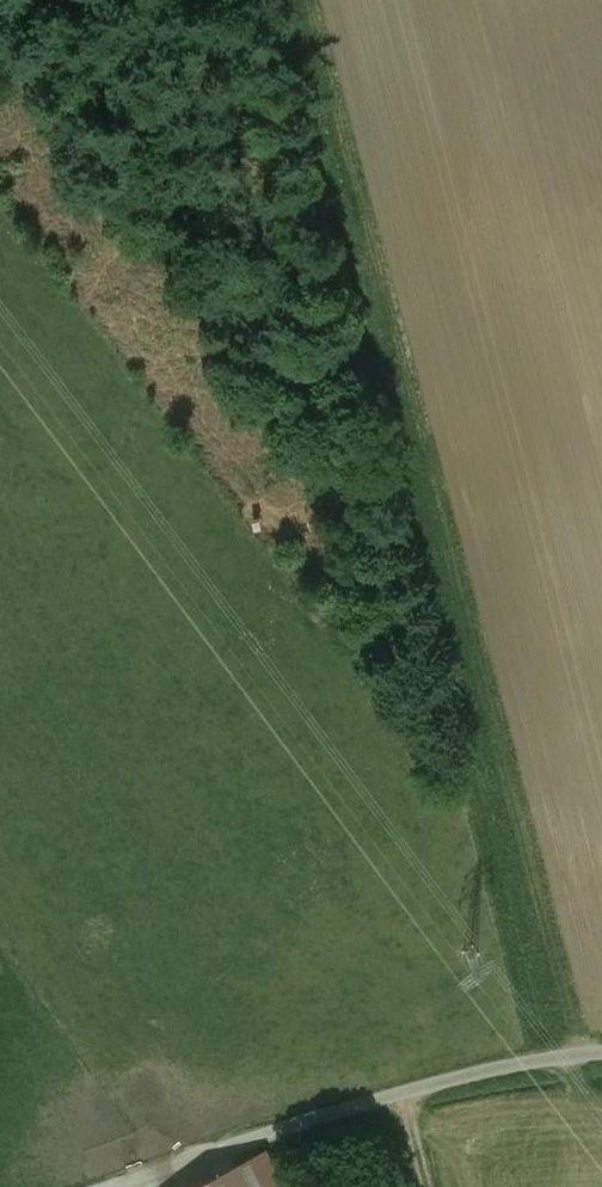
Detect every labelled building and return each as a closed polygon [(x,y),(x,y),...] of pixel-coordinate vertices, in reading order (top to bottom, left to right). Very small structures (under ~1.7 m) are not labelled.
[(236,1166),(191,1186),(246,1186),(236,1166)]
